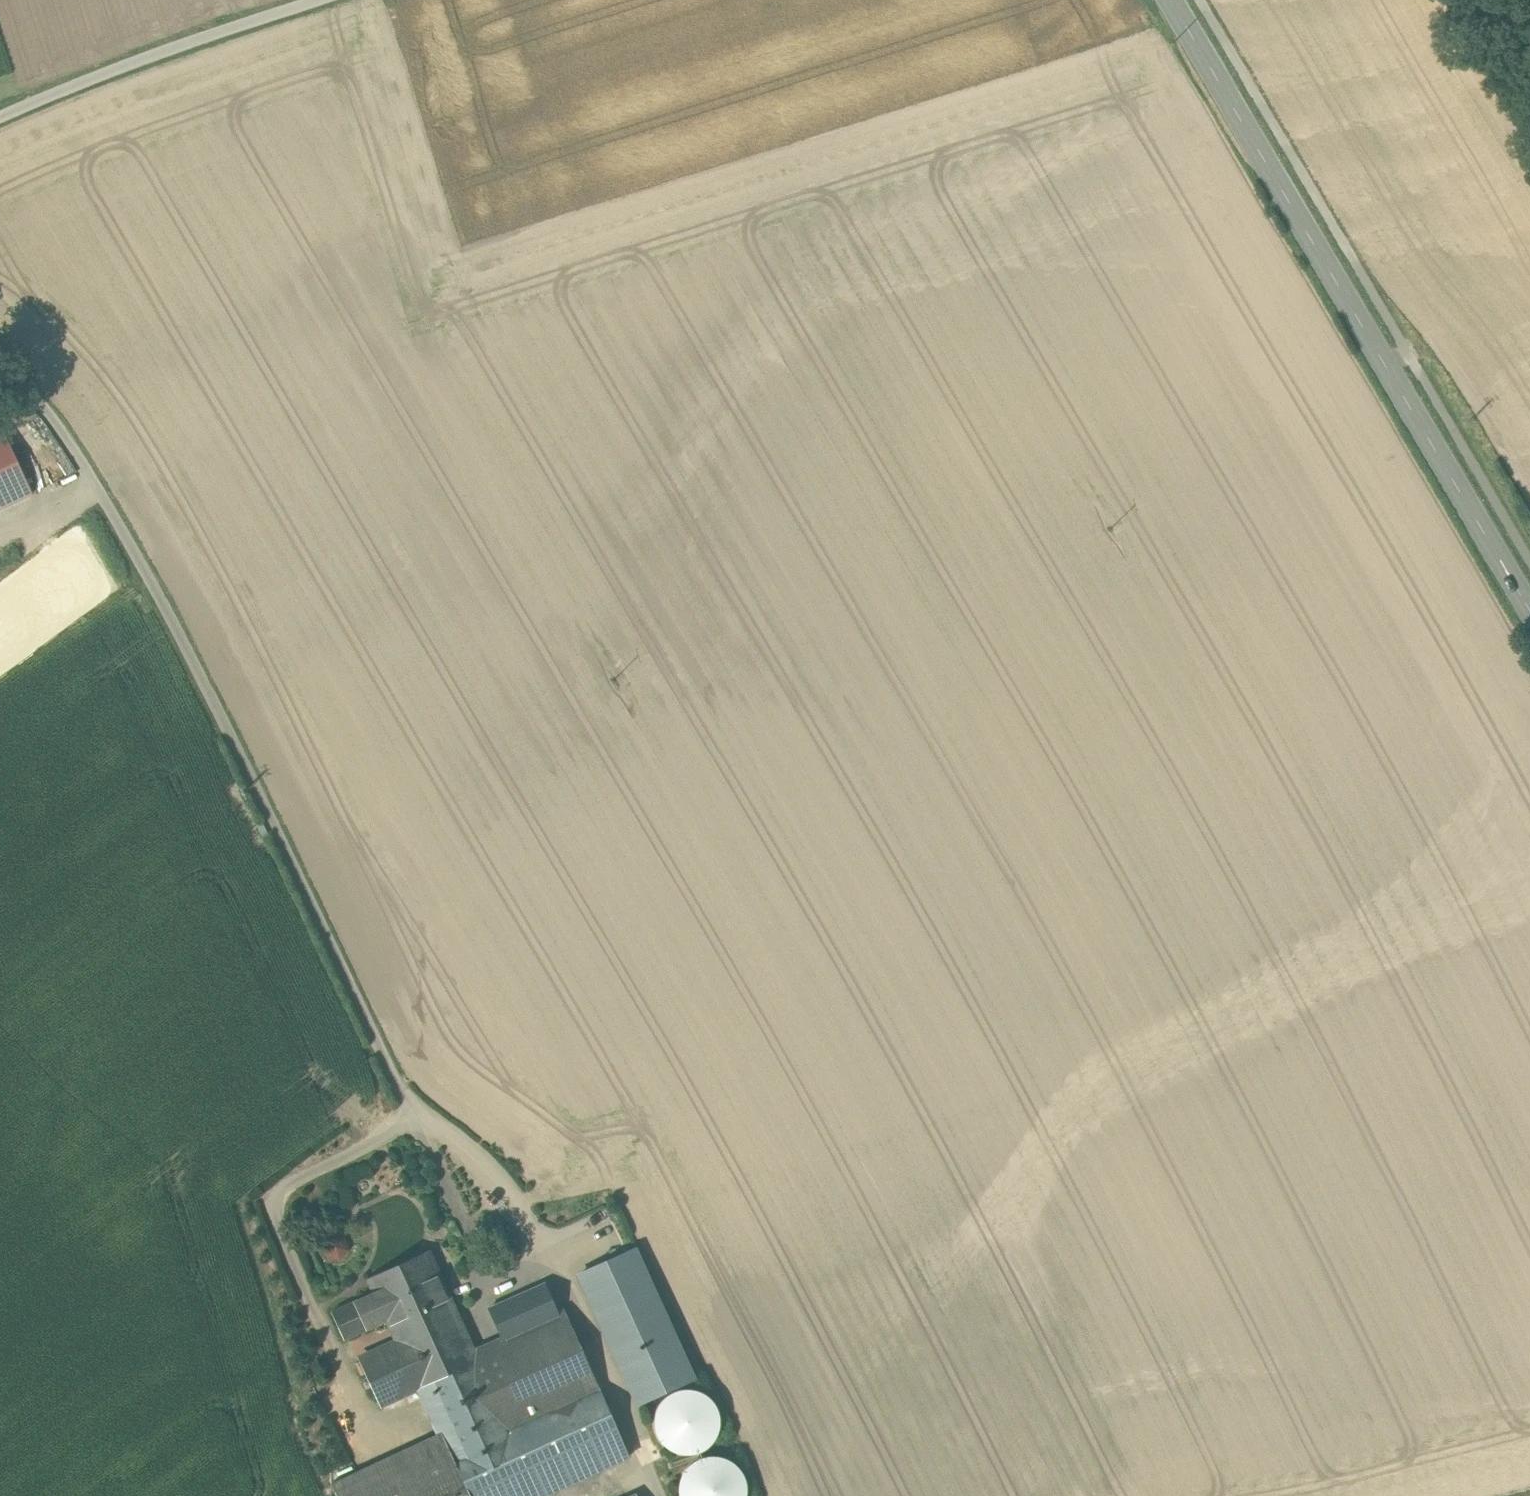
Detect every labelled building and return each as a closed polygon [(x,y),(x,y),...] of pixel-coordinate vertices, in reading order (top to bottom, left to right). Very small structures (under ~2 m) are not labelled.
[(32,493),(0,424),(0,508),(32,493)] [(648,1279),(635,1250),(579,1275),(637,1403),(693,1377),(648,1279)] [(429,1258),(427,1259),(427,1260),(375,1283),(371,1284),(373,1288),(375,1292),(387,1319),(398,1341),(403,1354),(461,1328),(429,1258)] [(544,1284),(490,1308),(503,1338),(533,1405),(547,1399),(552,1411),(581,1398),(599,1390),(563,1311),(557,1314),(544,1284)] [(375,1292),(333,1311),(344,1338),(387,1319),(375,1292)] [(472,1352),(461,1328),(403,1354),(398,1341),(361,1358),(381,1404),(421,1387),(421,1386),(431,1381),(463,1451),(508,1431),(472,1352)] [(503,1338),(488,1344),(489,1345),(472,1352),(508,1431),(552,1411),(547,1399),(533,1405),(503,1338)] [(662,1401),(658,1407),(655,1414),(654,1421),(655,1428),(657,1435),(661,1441),(666,1447),(672,1451),(679,1453),(687,1454),(694,1453),(701,1451),(707,1447),(713,1442),(717,1436),(719,1429),(720,1422),(719,1414),(717,1407),(713,1401),(708,1396),(702,1392),(695,1389),(687,1388),(680,1389),(673,1392),(667,1395),(662,1401)] [(598,1438),(616,1430),(599,1390),(581,1398),(598,1438)] [(463,1451),(452,1456),(470,1495),(495,1495),(603,1447),(598,1438),(581,1398),(552,1411),(508,1431),(463,1451)] [(495,1495),(542,1495),(628,1457),(616,1430),(598,1438),(603,1447),(495,1495)] [(452,1456),(440,1433),(331,1482),(337,1495),(470,1495),(452,1456)] [(679,1486),(679,1493),(680,1495),(745,1495),(746,1489),(745,1483),(743,1476),(740,1470),(735,1465),(730,1461),(724,1458),(717,1456),(711,1456),(704,1457),(698,1460),(692,1463),(687,1468),(683,1473),(681,1479),(679,1486)]
